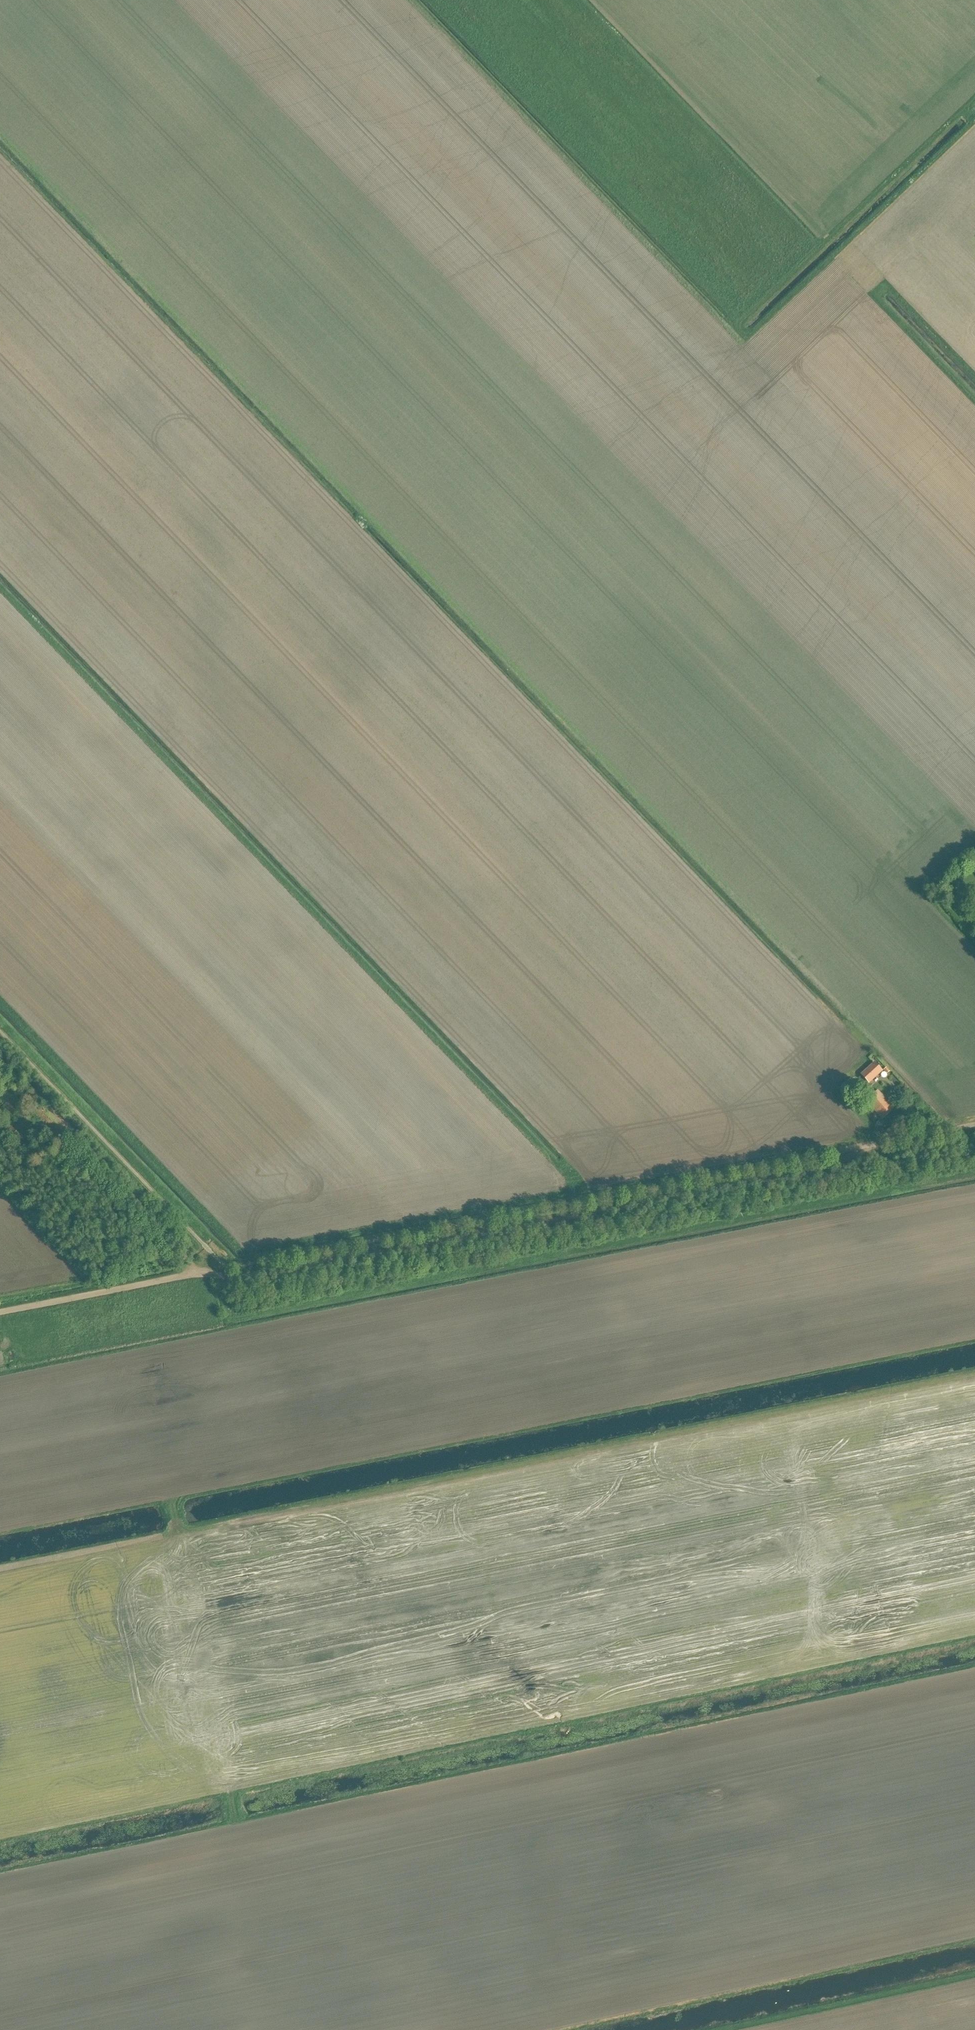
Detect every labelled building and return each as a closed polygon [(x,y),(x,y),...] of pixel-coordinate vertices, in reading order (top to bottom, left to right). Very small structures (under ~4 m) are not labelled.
[(882,1072),(874,1062),(860,1075),(869,1084),(882,1072)] [(882,1119),(894,1108),(877,1091),(869,1099),(871,1101),(868,1104),(882,1119)]
